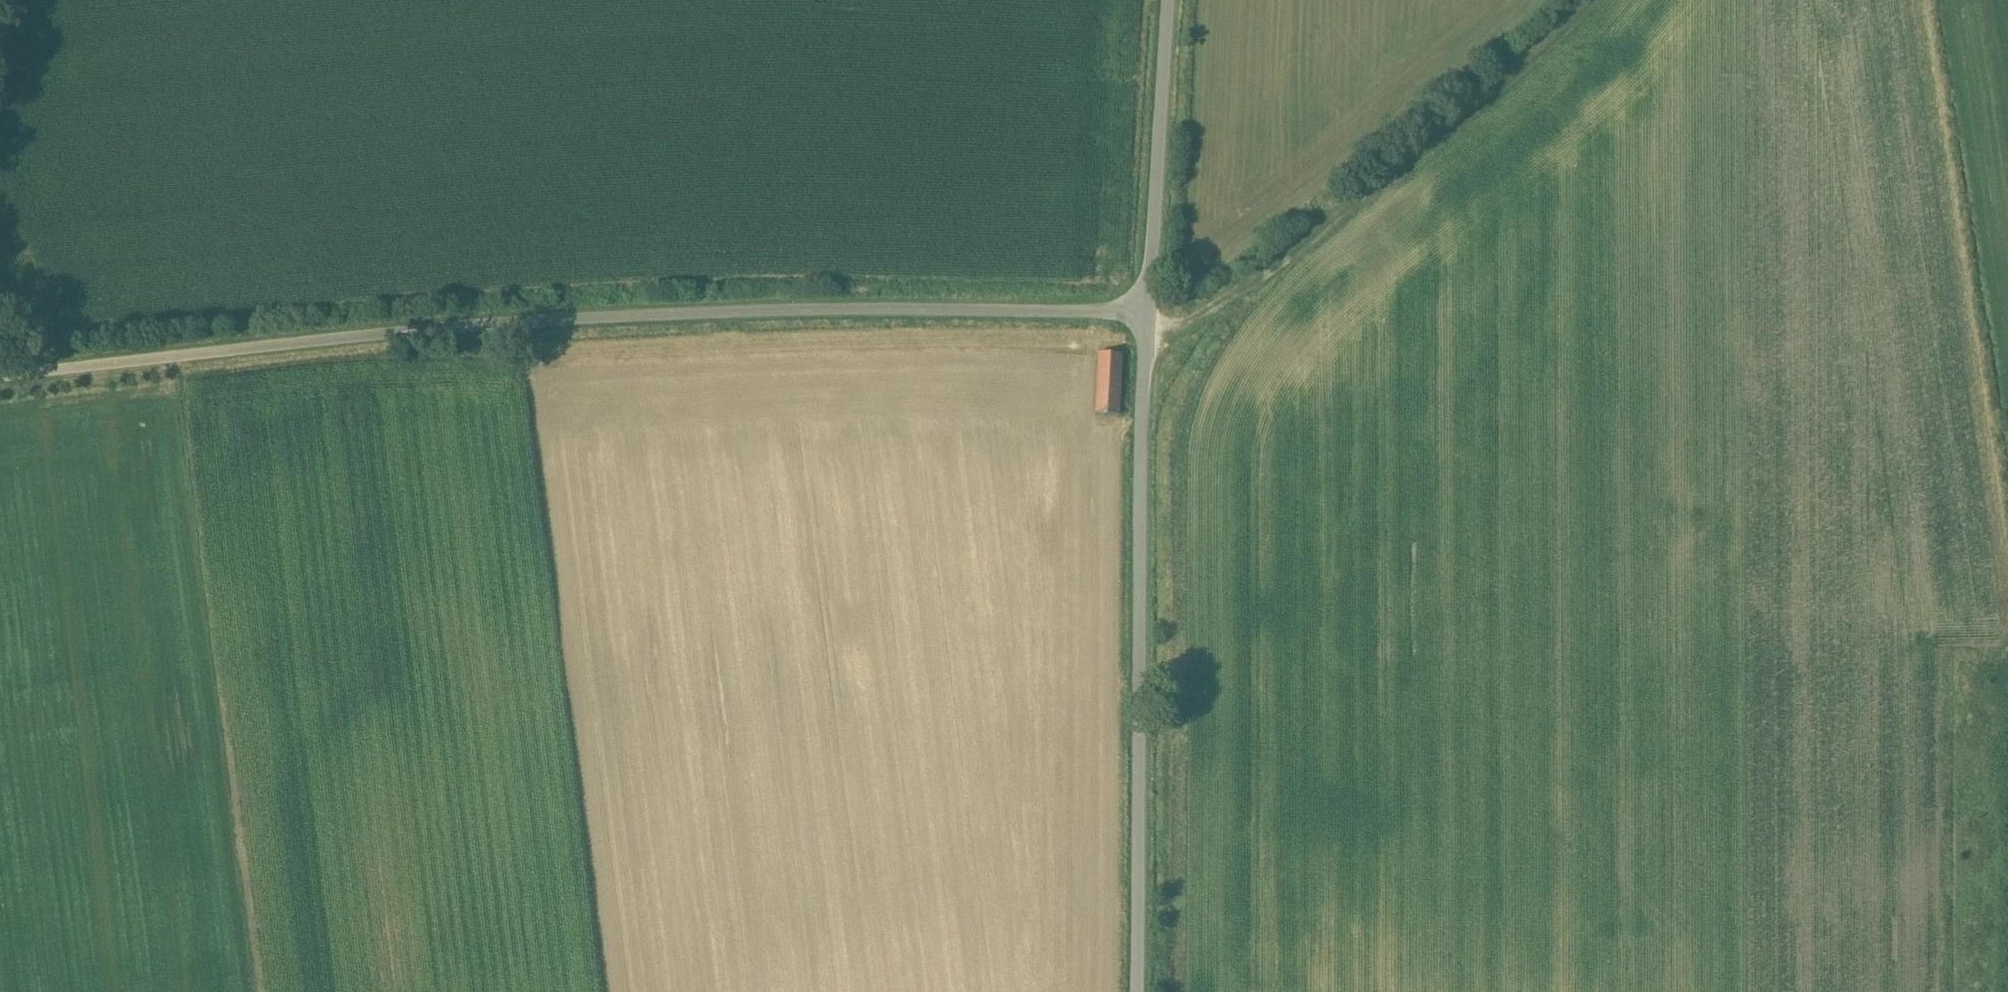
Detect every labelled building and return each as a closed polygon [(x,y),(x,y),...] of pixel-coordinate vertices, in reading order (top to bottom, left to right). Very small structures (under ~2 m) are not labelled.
[(1122,354),(1100,353),(1097,414),(1118,415),(1122,354)]
